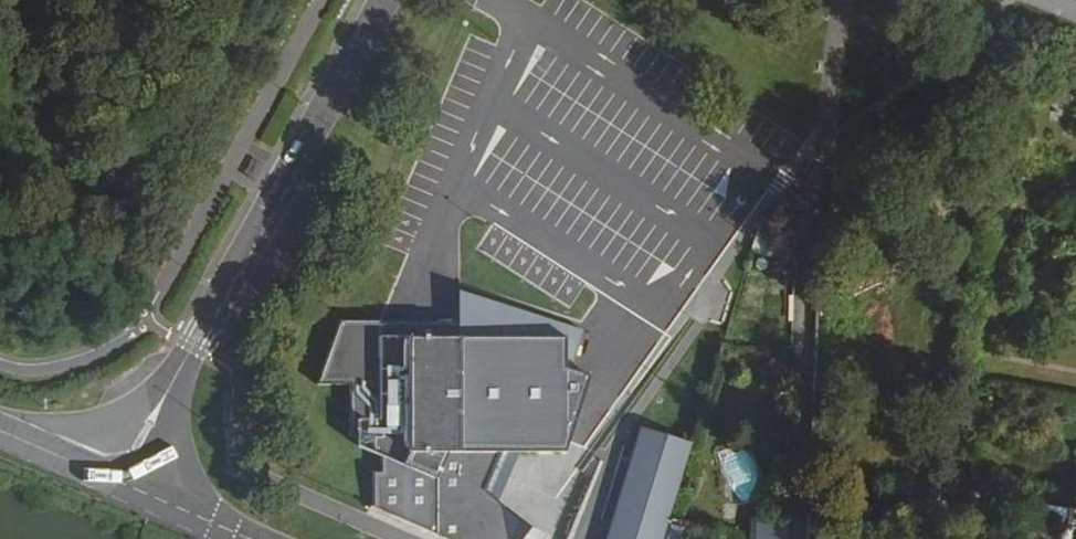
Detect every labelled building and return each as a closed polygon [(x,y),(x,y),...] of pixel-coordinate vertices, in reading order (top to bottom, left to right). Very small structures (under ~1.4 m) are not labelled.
[(794,259),(796,247),(780,242),(777,253),(794,259)] [(319,385),(353,384),(353,435),(374,435),(374,510),(443,538),(524,538),(531,529),(486,489),(500,453),(567,453),(593,374),(571,366),(584,328),(460,287),(460,320),(373,320),(342,320),(319,385)] [(692,430),(646,414),(604,538),(656,538),(692,430)] [(718,453),(737,506),(765,496),(747,443),(718,453)] [(667,522),(662,538),(679,538),(683,527),(667,522)]
